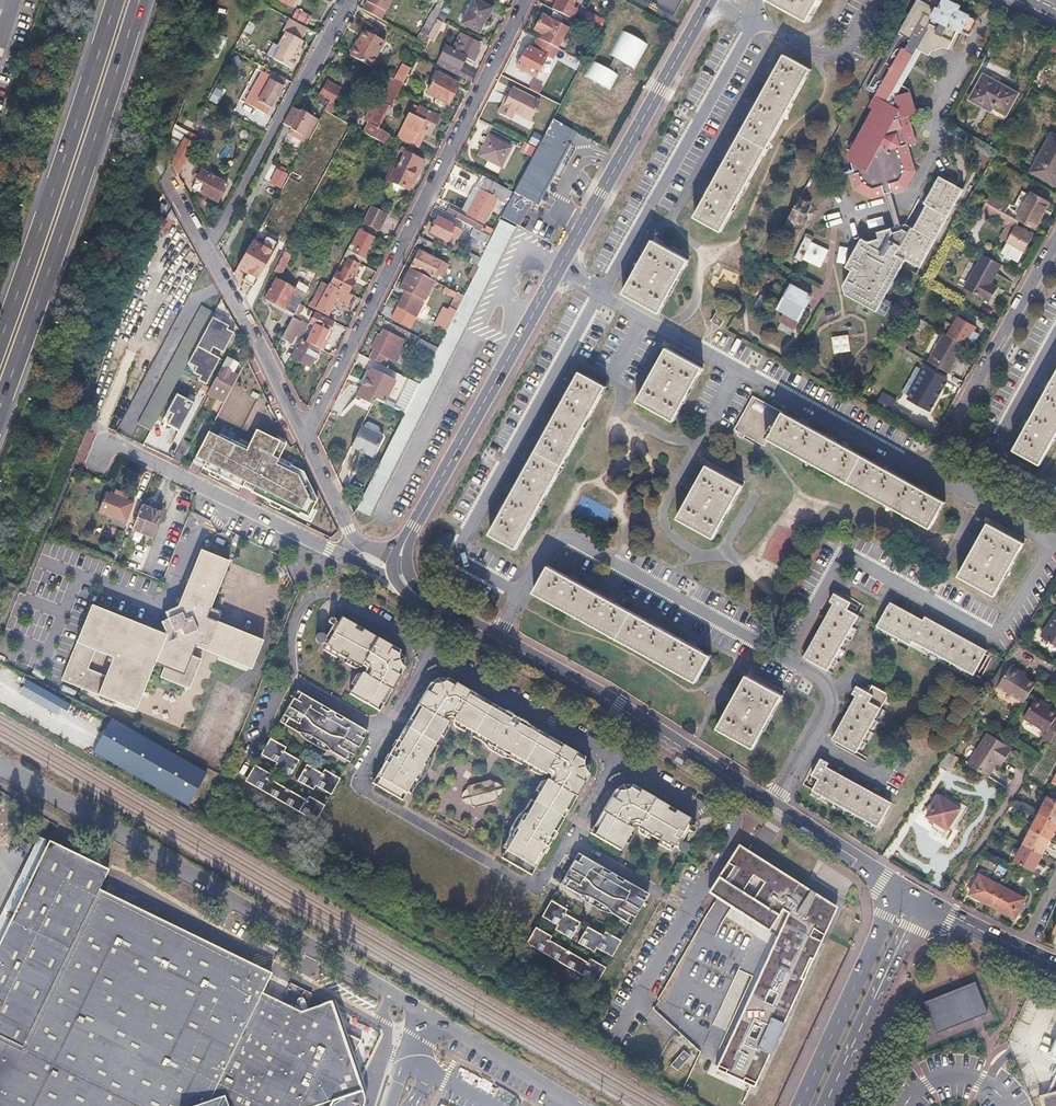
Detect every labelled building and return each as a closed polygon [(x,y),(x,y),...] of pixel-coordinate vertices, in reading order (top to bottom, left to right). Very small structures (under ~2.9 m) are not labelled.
[(295,9),(300,1),(297,0),(279,0),(295,9)] [(363,10),(365,11),(376,16),(380,19),(390,0),(368,0),(363,10)] [(435,18),(445,0),(436,0),(415,37),(423,41),(426,36),(435,18)] [(474,0),(472,0),(460,24),(478,33),(490,8),(474,0)] [(551,8),(572,19),(576,9),(570,6),(573,0),(555,0),(551,8)] [(810,22),(823,0),(771,0),(810,22)] [(849,152),(853,172),(849,173),(851,187),(868,197),(885,192),(891,190),(902,186),(912,168),(907,142),(916,140),(911,113),(920,112),(915,87),(900,79),(928,28),(926,27),(929,22),(939,28),(942,23),(950,27),(947,33),(956,38),(961,28),(970,33),(979,17),(960,6),(961,5),(953,0),(924,0),(923,0),(916,0),(867,87),(876,93),(869,105),(874,108),(849,152)] [(313,16),(297,8),(293,17),(308,25),(313,16)] [(607,20),(589,10),(584,19),(602,28),(607,20)] [(552,12),(549,17),(562,24),(565,19),(552,12)] [(533,30),(542,34),(539,39),(557,48),(567,27),(541,14),(533,30)] [(283,30),(286,31),(278,44),(281,46),(274,59),(291,68),(298,55),(296,54),(300,47),(303,41),(300,39),(307,27),(290,17),(283,30)] [(438,20),(435,18),(426,36),(430,38),(436,26),(435,25),(438,20)] [(589,27),(582,24),(580,28),(586,32),(589,27)] [(366,32),(362,30),(358,37),(363,39),(366,32)] [(363,39),(358,37),(349,55),(370,66),(384,42),(366,32),(363,39)] [(647,45),(623,32),(610,56),(635,69),(647,45)] [(453,50),(444,46),(435,64),(471,83),(475,75),(461,67),(466,57),(475,61),(479,53),(476,52),(480,44),(461,35),(453,50)] [(531,49),(526,47),(516,68),(536,78),(546,57),(552,60),(558,49),(557,48),(539,39),(536,38),(531,49)] [(696,216),(722,231),(811,70),(785,55),(776,72),(758,105),(730,155),(709,193),(696,216)] [(409,66),(401,62),(392,78),(400,83),(409,66)] [(617,75),(592,62),(584,77),(609,90),(617,75)] [(287,78),(274,71),(272,76),(262,71),(245,101),(256,107),(267,114),(287,78)] [(456,83),(435,73),(425,93),(445,103),(456,83)] [(1001,83),(984,73),(969,100),(990,112),(992,108),(1006,116),(1019,93),(1001,83)] [(382,85),(386,87),(369,121),(377,125),(384,113),(391,100),(396,91),(400,83),(392,78),(387,76),(382,85)] [(340,86),(325,78),(317,93),(327,98),(332,101),(336,94),(340,86)] [(543,87),(535,83),(531,91),(539,95),(543,87)] [(539,104),(511,89),(498,115),(509,120),(513,113),(530,122),(539,104)] [(399,104),(391,100),(384,113),(386,113),(382,121),(391,125),(394,118),(393,117),(399,104)] [(412,115),(408,113),(396,136),(404,140),(415,146),(424,130),(429,133),(438,116),(418,105),(412,115)] [(301,111),(292,107),(283,124),(292,128),(291,130),(306,137),(316,118),(301,110),(301,111)] [(537,150),(532,159),(513,194),(502,216),(519,225),(532,201),(538,204),(569,145),(566,143),(573,129),(553,119),(541,142),(537,150)] [(369,121),(363,131),(385,142),(390,132),(377,125),(369,121)] [(1037,158),(1029,171),(1055,186),(1055,184),(1055,135),(1051,132),(1037,158)] [(510,149),(487,137),(477,157),(486,161),(500,169),(510,149)] [(541,142),(533,138),(529,146),(537,150),(541,142)] [(195,143),(186,139),(172,164),(178,174),(195,143)] [(524,144),(519,152),(532,159),(537,150),(529,146),(524,144)] [(396,169),(390,166),(381,183),(387,187),(390,180),(407,189),(413,178),(411,177),(415,169),(417,170),(422,160),(416,157),(418,154),(407,149),(405,153),(396,169)] [(486,161),(482,169),(496,176),(500,169),(486,161)] [(285,172),(275,167),(268,181),(278,186),(285,172)] [(417,170),(415,169),(411,177),(413,178),(415,179),(419,171),(417,170)] [(226,183),(203,170),(193,188),(217,200),(226,183)] [(921,266),(963,187),(940,175),(925,202),(927,203),(914,226),(905,221),(902,227),(892,230),(891,225),(876,230),(879,237),(868,240),(861,237),(845,267),(851,270),(843,286),(846,295),(876,312),(906,258),(921,266)] [(438,198),(434,206),(480,230),(496,200),(506,205),(512,193),(481,177),(475,189),(479,192),(467,214),(438,198)] [(891,190),(885,192),(896,224),(900,222),(891,190)] [(992,192),(986,202),(1005,213),(1010,203),(992,192)] [(1050,201),(1032,192),(1017,220),(1020,221),(1036,229),(1050,201)] [(810,202),(800,196),(785,223),(791,227),(793,223),(795,224),(797,220),(802,222),(806,221),(808,217),(808,214),(805,212),(810,202)] [(986,202),(982,209),(1008,223),(1000,237),(1008,241),(1017,225),(1020,221),(1017,220),(1005,213),(986,202)] [(384,214),(369,206),(361,221),(373,228),(377,229),(384,214)] [(477,266),(479,267),(473,279),(464,297),(446,333),(438,348),(431,361),(419,386),(404,415),(357,509),(371,516),(516,227),(500,218),(477,266)] [(454,228),(438,219),(430,234),(447,243),(454,228)] [(373,228),(361,221),(357,228),(370,234),(373,228)] [(900,222),(896,224),(891,225),(892,230),(902,226),(905,221),(900,222)] [(1033,234),(1017,225),(1008,241),(1024,251),(1033,234)] [(372,237),(357,229),(343,256),(358,264),(372,237)] [(490,238),(473,229),(469,237),(486,246),(490,238)] [(812,240),(805,236),(795,257),(802,260),(803,257),(820,266),(829,249),(812,241),(812,240)] [(418,237),(415,244),(427,250),(430,244),(418,237)] [(623,293),(660,313),(689,260),(652,240),(623,293)] [(1002,253),(1018,262),(1024,251),(1008,241),(1002,253)] [(335,251),(329,248),(325,255),(331,258),(335,251)] [(291,255),(283,250),(274,268),(282,273),(291,255)] [(443,264),(419,252),(411,268),(431,278),(437,266),(441,268),(443,264)] [(1000,265),(982,255),(964,288),(990,302),(996,291),(988,287),(1000,265)] [(339,276),(334,273),(328,284),(352,297),(358,286),(354,284),(362,268),(347,260),(339,276)] [(477,266),(474,264),(468,277),(473,279),(479,267),(477,266)] [(399,289),(405,293),(396,311),(414,320),(431,286),(433,287),(436,283),(425,278),(424,279),(409,271),(399,289)] [(293,287),(276,277),(265,298),(294,313),(299,304),(309,284),(298,278),(293,287)] [(450,283),(443,279),(440,285),(447,289),(450,283)] [(352,297),(328,284),(315,308),(331,317),(339,300),(352,307),(356,299),(352,297)] [(813,296),(791,284),(777,307),(784,311),(799,320),(813,296)] [(447,312),(442,309),(433,327),(446,333),(464,297),(457,294),(447,312)] [(214,312),(202,305),(138,424),(151,431),(214,312)] [(727,316),(716,311),(711,321),(712,322),(721,327),(727,316)] [(799,320),(784,311),(779,321),(795,329),(799,320)] [(310,322),(315,325),(306,343),(318,349),(322,351),(331,334),(328,333),(333,324),(314,314),(310,322)] [(310,324),(293,316),(282,338),(293,344),(296,337),(302,339),(310,324)] [(975,328),(957,318),(948,335),(964,344),(971,348),(978,334),(973,331),(975,328)] [(928,323),(921,320),(918,326),(924,329),(928,323)] [(378,336),(380,337),(373,350),(371,349),(367,357),(383,365),(386,359),(395,364),(402,350),(398,348),(402,340),(382,329),(378,336)] [(948,335),(944,332),(928,362),(950,374),(954,366),(953,366),(964,344),(948,335)] [(833,352),(850,350),(849,334),(832,335),(833,352)] [(306,343),(299,339),(289,358),(308,368),(318,349),(306,343)] [(438,348),(421,340),(414,353),(431,361),(438,348)] [(638,400),(674,420),(703,367),(666,348),(653,372),(638,400)] [(237,366),(226,359),(208,394),(223,402),(233,383),(238,373),(235,371),(236,368),(237,366)] [(946,380),(926,369),(910,400),(930,411),(946,380)] [(393,383),(368,370),(354,398),(370,407),(374,400),(382,404),(393,383)] [(490,535),(518,549),(607,386),(580,371),(571,388),(554,418),(529,464),(502,511),(498,519),(490,535)] [(1041,463),(1055,436),(1055,371),(1047,387),(1028,421),(1013,447),(1041,463)] [(889,412),(895,401),(881,393),(875,404),(889,412)] [(195,404),(178,395),(169,411),(174,413),(168,425),(180,432),(195,404)] [(769,439),(931,528),(946,501),(937,497),(931,493),(878,464),(841,443),(798,420),(752,395),(734,428),(765,446),(769,439)] [(386,436),(363,425),(352,446),(375,458),(386,436)] [(286,444),(260,431),(249,452),(212,434),(196,465),(308,520),(318,502),(306,473),(278,459),(286,444)] [(191,445),(183,441),(173,461),(180,464),(191,445)] [(679,519),(714,538),(742,486),(707,465),(679,519)] [(134,502),(106,491),(98,512),(127,522),(134,502)] [(164,510),(142,502),(131,530),(153,539),(164,510)] [(958,575),(993,594),(1023,542),(988,523),(958,575)] [(168,633),(94,604),(62,680),(98,696),(99,699),(113,705),(118,704),(136,711),(158,661),(166,665),(160,677),(190,690),(202,658),(192,654),(196,647),(249,669),(252,670),(264,640),(217,621),(221,613),(210,608),(231,562),(201,549),(180,604),(167,610),(170,616),(162,620),(168,633)] [(534,593),(696,682),(710,656),(699,650),(690,644),(655,625),(600,595),(567,577),(549,567),(534,593)] [(808,658),(828,669),(859,614),(847,608),(850,602),(834,593),(830,601),(837,605),(808,658)] [(858,613),(862,606),(851,601),(848,608),(858,613)] [(913,639),(975,674),(987,650),(933,619),(931,623),(890,601),(888,605),(877,625),(911,643),(913,639)] [(1041,637),(1055,646),(1055,612),(1041,637)] [(353,685),(349,694),(378,710),(404,666),(402,666),(404,662),(404,659),(403,655),(401,653),(398,651),(400,649),(339,615),(337,619),(329,615),(328,615),(326,616),(326,618),(327,620),(330,622),(328,626),(320,640),(324,643),(323,646),(322,648),(323,649),(324,651),(335,657),(337,653),(345,658),(343,662),(354,668),(358,667),(359,664),(364,667),(364,671),(362,675),(359,673),(354,675),(350,683),(353,685)] [(1011,665),(999,685),(1025,701),(1036,683),(1021,674),(1023,672),(1011,665)] [(727,708),(717,728),(755,748),(783,695),(745,675),(727,708)] [(541,775),(542,774),(544,771),(548,773),(549,776),(546,781),(544,780),(542,779),(541,780),(539,780),(534,790),(538,792),(535,796),(533,801),(529,799),(524,807),(516,816),(509,829),(507,832),(506,838),(502,846),(506,848),(505,850),(501,857),(531,875),(535,868),(567,814),(590,773),(589,773),(591,769),(591,767),(590,764),(589,762),(584,759),(585,758),(448,678),(447,679),(444,677),(442,677),(439,677),(436,678),(434,680),(433,683),(431,682),(406,724),(376,776),(372,783),(401,800),(406,793),(406,791),(410,793),(416,783),(422,776),(428,766),(429,762),(431,757),(437,746),(434,744),(436,741),(439,735),(443,737),(448,728),(448,727),(448,725),(447,724),(444,723),(447,717),(450,716),(454,718),(453,720),(453,722),(453,724),(454,726),(463,731),(464,729),(470,731),(474,734),(473,737),(478,739),(487,748),(492,752),(499,755),(510,759),(519,764),(521,761),(528,764),(531,766),(529,770),(538,775),(540,775),(541,775)] [(836,740),(856,751),(888,692),(873,684),(868,691),(857,685),(852,693),(860,697),(836,740)] [(366,730),(298,690),(280,721),(298,731),(304,740),(321,749),(333,752),(349,761),(366,730)] [(1023,718),(1046,733),(1043,738),(1050,743),(1055,734),(1055,711),(1035,698),(1023,718)] [(1012,749),(986,733),(967,763),(989,777),(998,763),(1001,765),(1012,749)] [(261,754),(276,762),(274,767),(289,775),(298,759),(284,751),(286,747),(270,737),(261,754)] [(954,756),(948,752),(939,766),(946,770),(954,756)] [(812,790),(879,826),(892,801),(826,766),(828,761),(821,758),(818,762),(817,764),(812,774),(818,778),(812,790)] [(321,772),(306,763),(296,779),(312,789),(314,785),(332,794),(341,779),(323,768),(321,772)] [(247,778),(245,780),(316,821),(326,805),(307,795),(305,798),(269,777),(271,774),(254,765),(247,778)] [(461,796),(461,798),(462,801),(463,803),(466,805),(468,806),(471,805),(472,807),(473,807),(474,808),(497,802),(497,801),(499,800),(498,798),(499,797),(501,795),(502,793),(502,791),(502,788),(501,787),(500,784),(497,783),(494,782),(493,781),(491,781),(490,780),(468,786),(468,788),(467,788),(467,789),(465,790),(463,792),(462,794),(461,796)] [(618,788),(617,788),(595,825),(591,833),(621,850),(625,841),(630,843),(634,835),(635,833),(634,831),(633,830),(630,829),(634,822),(640,825),(639,828),(639,830),(640,832),(650,838),(651,835),(660,839),(658,843),(669,849),(671,849),(672,849),(673,845),(677,848),(688,830),(692,832),(693,832),(695,829),(693,826),(687,823),(690,818),(633,785),(633,786),(627,783),(624,784),(622,784),(619,786),(618,788)] [(961,807),(941,795),(928,816),(948,829),(961,807)] [(1048,795),(1039,812),(1031,827),(1022,843),(1014,860),(1035,871),(1040,863),(1044,854),(1048,847),(1052,838),(1055,831),(1055,799),(1048,795)] [(261,993),(271,973),(92,889),(101,870),(44,841),(0,930),(0,1105),(217,1105),(222,1095),(205,1087),(261,993)] [(776,936),(725,1047),(715,1069),(753,1086),(822,936),(836,906),(806,887),(804,886),(760,859),(754,855),(748,851),(737,844),(716,878),(707,892),(717,899),(725,903),(731,907),(776,936)] [(578,853),(560,884),(569,889),(578,894),(585,901),(603,911),(613,914),(632,925),(651,893),(578,853)] [(1004,885),(979,872),(968,894),(980,901),(993,908),(1001,912),(1016,919),(1027,897),(1004,885)] [(542,916),(558,925),(555,929),(571,938),(581,922),(573,918),(566,914),(568,909),(551,900),(542,916)] [(603,935),(587,926),(578,943),(594,952),(597,948),(612,956),(621,940),(613,936),(605,931),(603,935)] [(535,927),(526,943),(597,983),(607,968),(591,958),(589,962),(550,940),(553,937),(544,932),(535,927)] [(958,988),(923,1002),(935,1033),(975,1018),(986,1013),(974,982),(958,988)] [(322,1004),(332,1034),(350,1043),(341,1061),(351,1092),(321,1101),(319,1105),(363,1105),(364,1102),(363,1091),(352,1057),(360,1041),(343,1033),(332,1000),(322,1004)] [(1044,1060),(1055,1065),(1055,1034),(1044,1060)] [(1048,1094),(1037,1096),(1039,1105),(1055,1105),(1055,1073),(1048,1094)]
